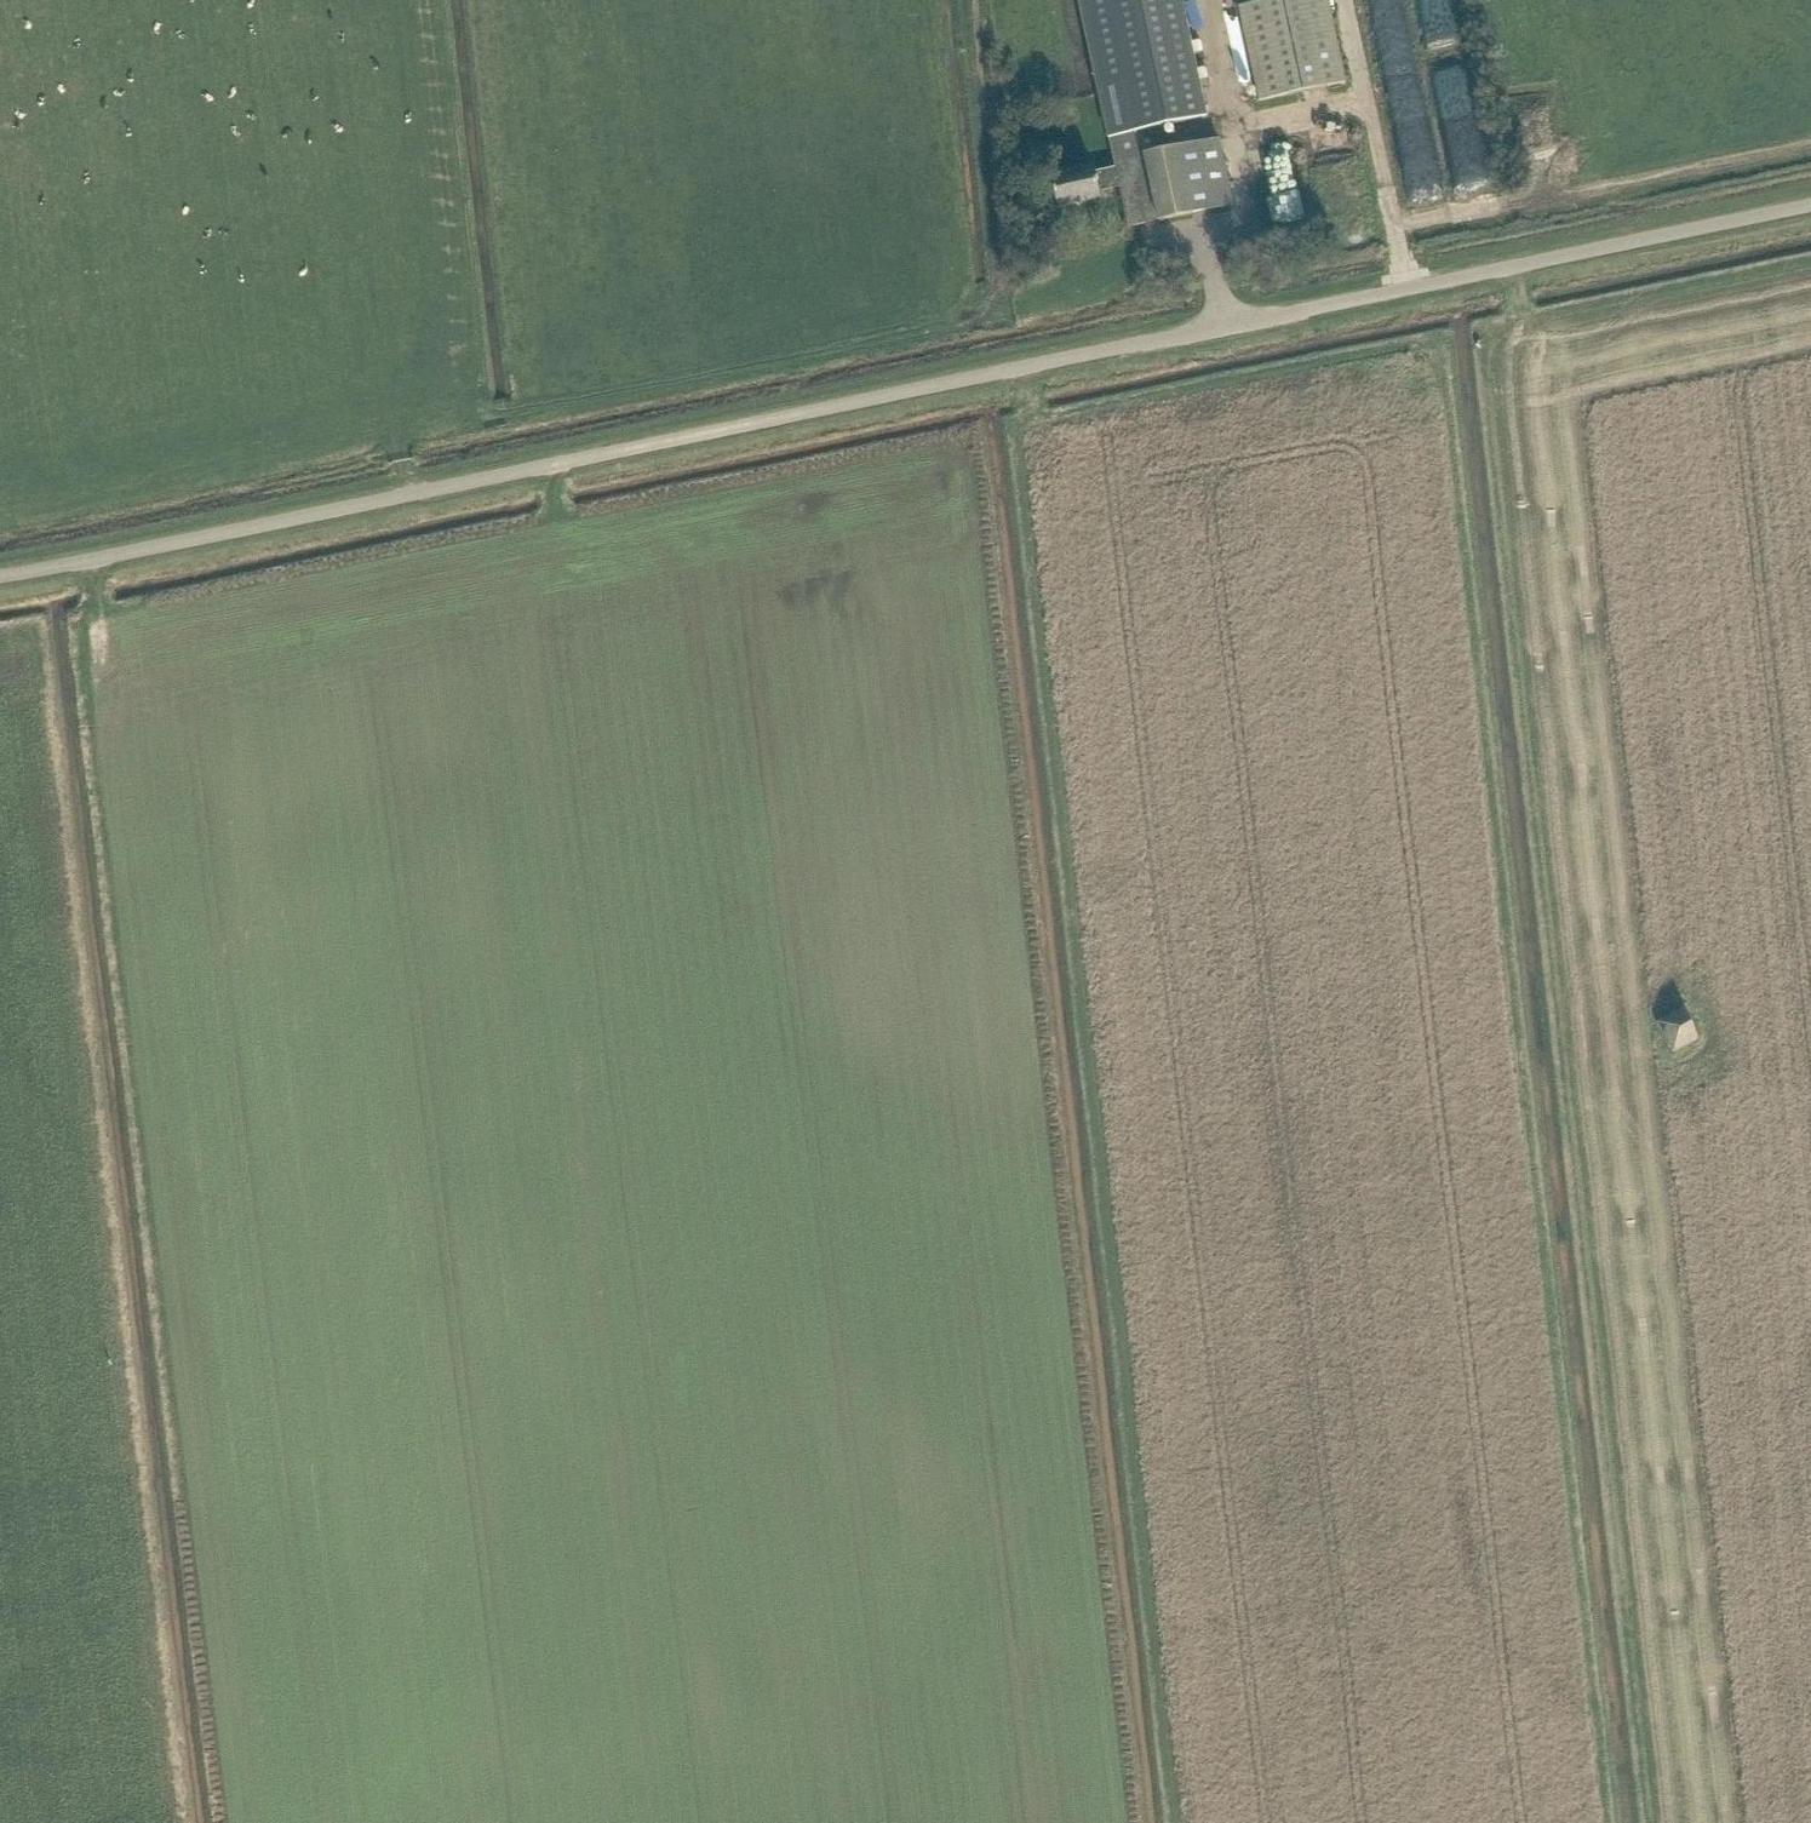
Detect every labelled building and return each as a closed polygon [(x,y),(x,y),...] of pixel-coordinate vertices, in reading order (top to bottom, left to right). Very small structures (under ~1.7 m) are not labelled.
[(1117,168),(1121,186),(1130,227),(1234,205),(1220,140),(1165,152),(1160,128),(1208,117),(1182,0),(1080,0),(1117,168)] [(1238,7),(1258,102),(1347,83),(1329,0),(1269,0),(1238,7)] [(1121,186),(1117,168),(1095,173),(1094,167),(1051,176),(1058,207),(1101,198),(1099,191),(1121,186)] [(1683,1008),(1656,1022),(1674,1053),(1700,1039),(1683,1008)]
